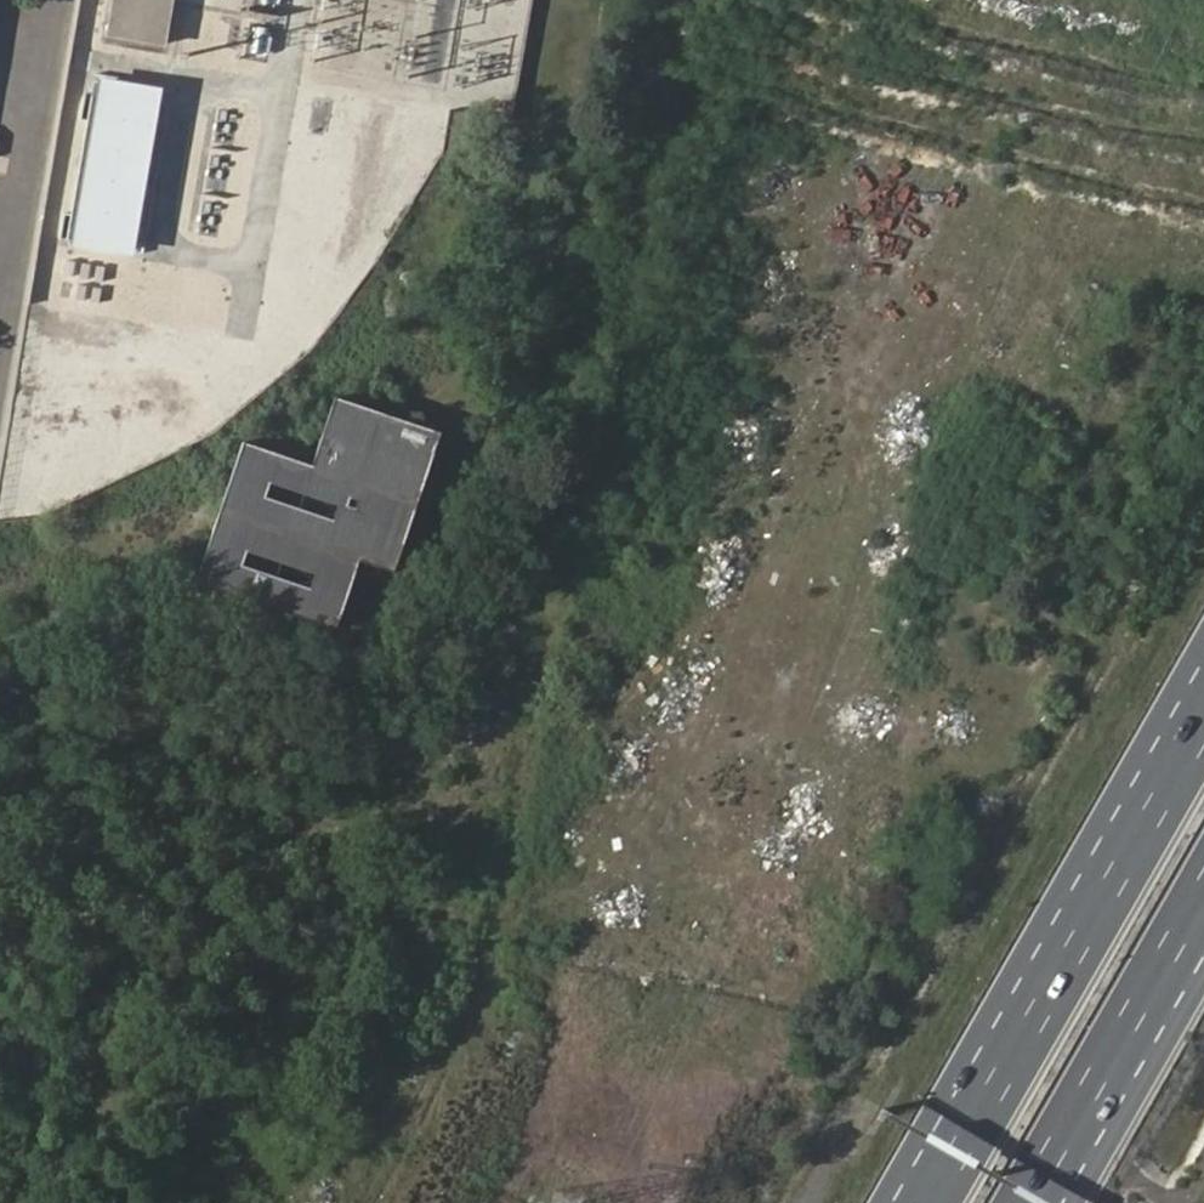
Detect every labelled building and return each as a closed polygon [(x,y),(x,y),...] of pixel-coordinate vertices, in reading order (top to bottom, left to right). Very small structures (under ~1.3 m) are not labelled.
[(114,33),(168,41),(176,0),(119,0),(114,33)] [(134,258),(155,96),(100,88),(79,251),(134,258)] [(242,442),(196,581),(336,628),(359,560),(393,571),(438,433),(334,398),(311,466),(242,442)]
